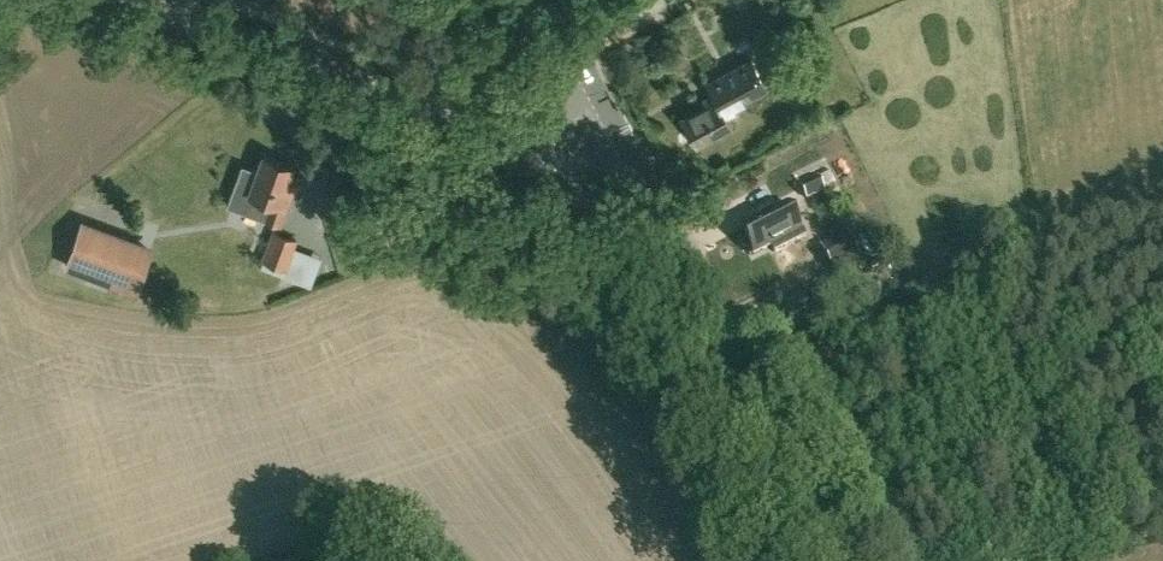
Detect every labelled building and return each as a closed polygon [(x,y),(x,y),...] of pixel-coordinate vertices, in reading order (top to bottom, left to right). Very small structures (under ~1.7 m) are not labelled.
[(732,126),(725,112),(735,106),(734,104),(766,87),(751,58),(718,76),(720,79),(709,85),(713,93),(703,98),(705,103),(679,116),(694,145),(732,126)] [(292,164),(262,154),(256,170),(241,164),(227,205),(279,223),(293,183),(286,180),(292,164)] [(801,184),(800,184),(807,199),(825,190),(825,188),(836,183),(831,171),(819,177),(818,176),(803,183),(801,184)] [(740,227),(754,254),(771,244),(775,251),(805,234),(788,202),(740,227)] [(137,283),(154,237),(83,212),(67,257),(137,283)] [(296,238),(272,229),(262,259),(286,267),(296,238)] [(819,245),(834,273),(860,259),(845,231),(819,245)] [(305,256),(296,285),(322,293),(331,265),(305,256)]
